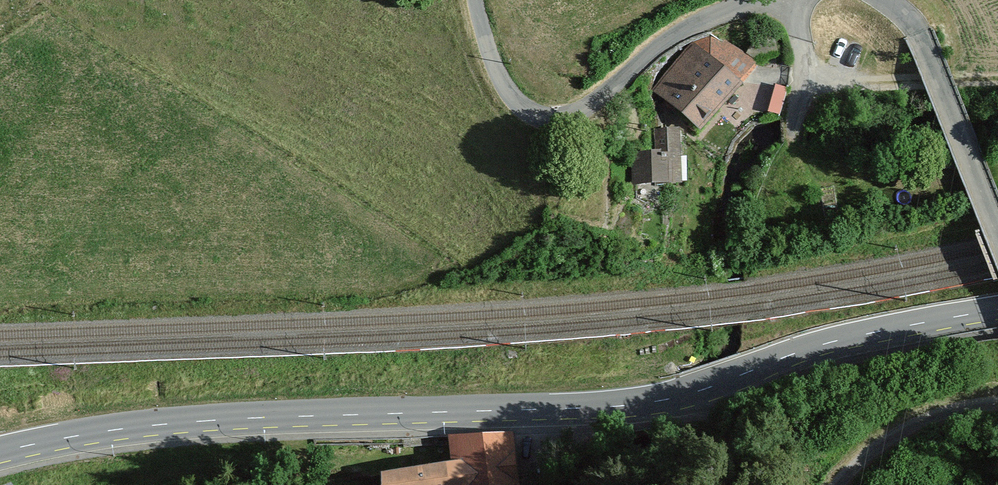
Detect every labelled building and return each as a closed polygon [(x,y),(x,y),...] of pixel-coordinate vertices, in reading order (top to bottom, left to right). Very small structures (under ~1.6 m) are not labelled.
[(656,89),(701,128),(741,81),(739,79),(754,62),(728,40),(711,59),(694,44),(656,89)] [(678,129),(656,130),(657,153),(633,154),(634,183),(681,181),(678,129)] [(381,471),(382,484),(517,484),(511,432),(449,438),(452,463),(381,471)]
